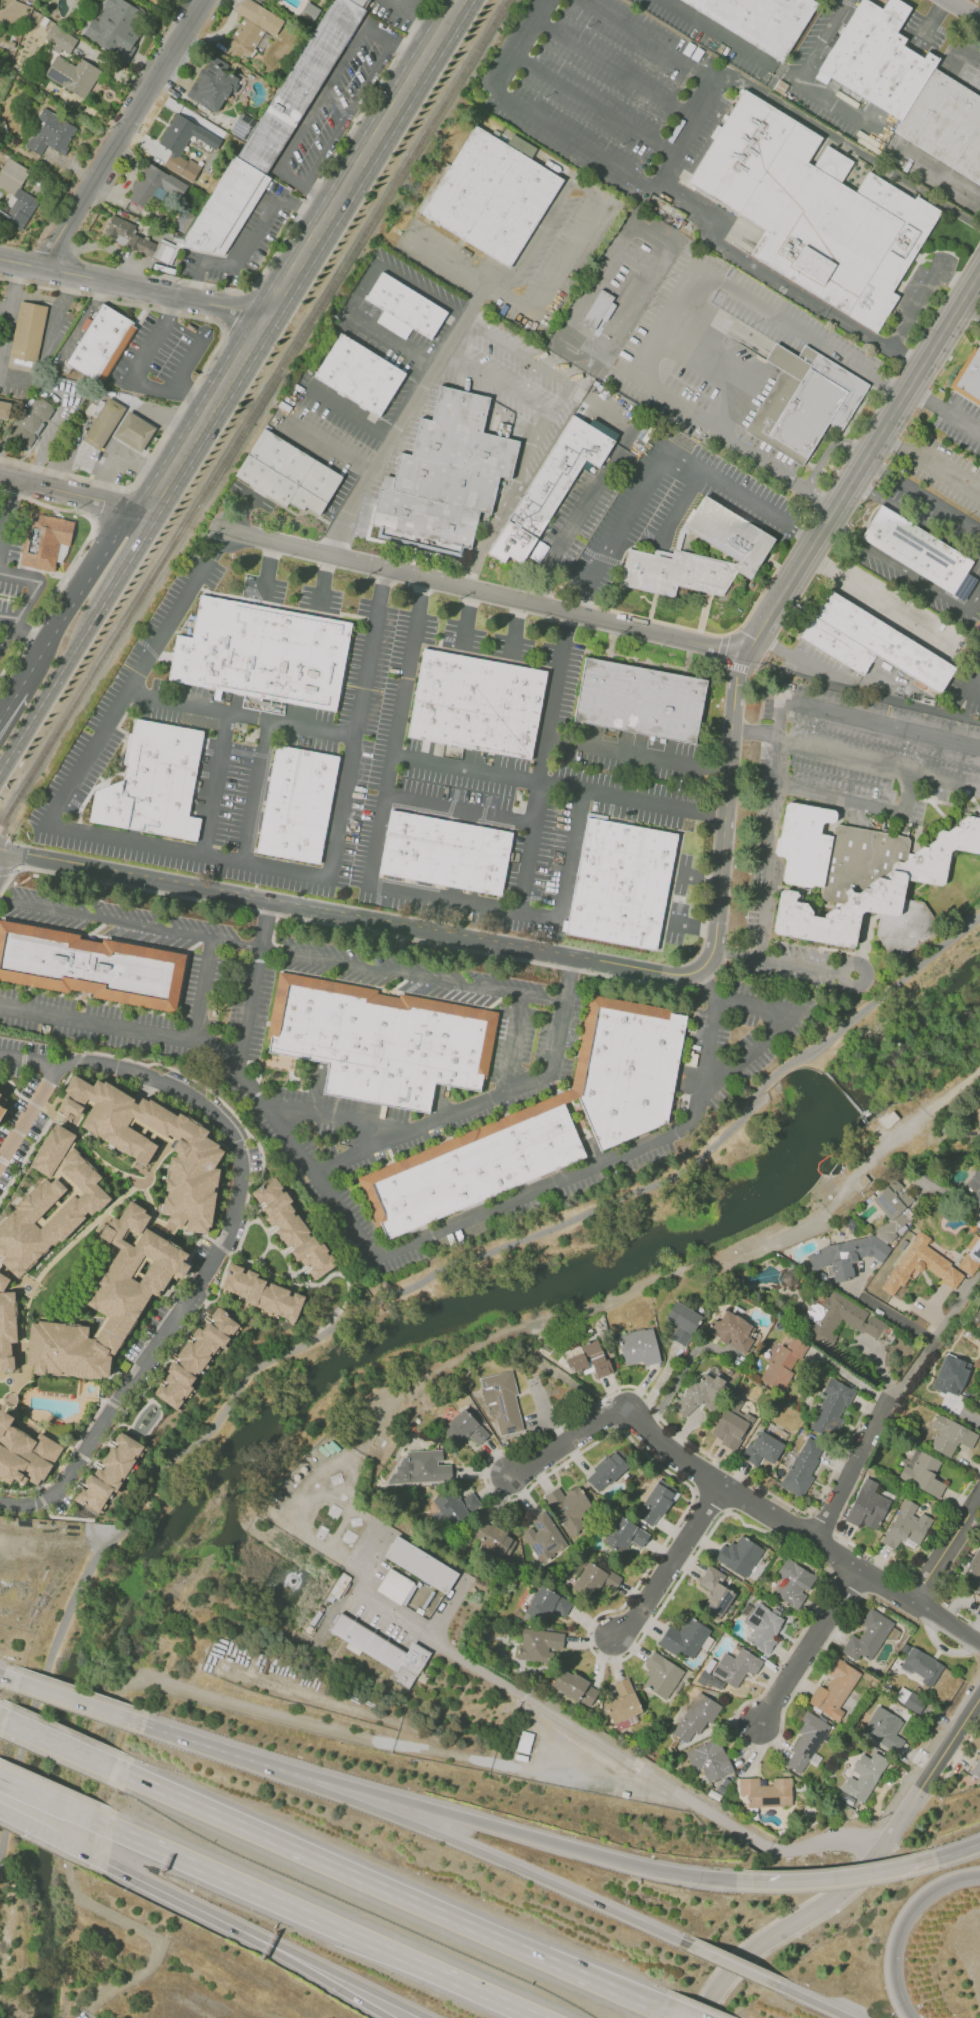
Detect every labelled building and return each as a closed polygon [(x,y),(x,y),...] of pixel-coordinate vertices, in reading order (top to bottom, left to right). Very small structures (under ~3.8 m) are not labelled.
[(123,0),(104,0),(83,35),(122,59),(148,16),(123,0)] [(238,156),(332,0),(371,0),(267,175),(273,178),(223,257),(183,250),(185,238),(236,155),(238,156)] [(224,48),(245,60),(263,29),(274,36),(284,20),(250,0),(242,0),(236,12),(243,16),(224,48)] [(821,1),(819,0),(680,0),(783,63),(821,1)] [(936,67),(942,58),(930,51),(926,58),(906,45),(910,38),(899,32),(914,7),(902,0),(891,0),(886,9),(871,0),(864,0),(821,70),(902,121),(894,133),(979,187),(979,94),(936,67)] [(77,38),(52,24),(44,38),(69,53),(77,38)] [(79,58),(75,65),(54,54),(43,76),(86,98),(100,69),(79,58)] [(187,98),(218,113),(236,77),(225,72),(229,64),(208,54),(187,98)] [(686,182),(743,90),(820,138),(805,163),(813,168),(826,146),(851,162),(839,183),(855,193),(868,172),(914,200),(917,196),(941,211),(891,292),(898,296),(876,333),(750,254),(764,231),(686,182)] [(77,127),(44,108),(23,146),(40,155),(46,145),(62,154),(77,127)] [(222,139),(175,113),(158,143),(171,150),(163,166),(192,181),(200,166),(180,155),(190,135),(216,149),(222,139)] [(511,268),(567,176),(479,125),(423,218),(511,268)] [(19,189),(29,169),(6,158),(0,169),(0,188),(16,196),(7,215),(0,211),(0,223),(21,233),(38,199),(19,189)] [(127,199),(143,207),(149,195),(162,201),(166,191),(180,198),(187,183),(145,163),(127,199)] [(846,173),(840,183),(855,191),(861,180),(846,173)] [(172,263),(181,238),(174,236),(172,243),(159,238),(157,243),(132,234),(135,224),(111,215),(103,238),(172,263)] [(364,299),(381,271),(447,312),(430,339),(411,327),(404,339),(375,321),(382,310),(364,299)] [(606,306),(609,307),(614,296),(598,289),(583,324),(595,330),(606,306)] [(9,360),(36,365),(47,306),(19,301),(9,360)] [(86,332),(104,303),(134,322),(116,351),(86,332)] [(86,332),(116,351),(97,382),(67,364),(86,332)] [(313,376),(340,333),(405,373),(377,417),(313,376)] [(869,385),(804,345),(797,357),(775,344),(765,360),(781,370),(744,431),(803,467),(830,424),(841,431),(869,385)] [(953,390),(979,347),(979,407),(953,390)] [(373,524),(382,486),(392,488),(400,453),(416,457),(424,421),(433,423),(442,384),(494,396),(485,432),(522,440),(513,479),(501,477),(492,515),(481,512),(472,549),(463,547),(461,556),(379,537),(381,526),(373,524)] [(30,448),(53,407),(34,396),(11,438),(30,448)] [(112,396),(159,426),(144,451),(113,432),(102,449),(84,437),(112,396)] [(9,401),(0,401),(0,418),(8,419),(9,401)] [(488,553),(574,415),(617,441),(599,470),(588,462),(524,565),(510,556),(505,564),(488,553)] [(238,477),(266,429),(345,479),(319,523),(238,477)] [(753,581),(779,540),(708,496),(687,529),(741,562),(736,569),(737,571),(753,581)] [(975,561),(884,506),(864,538),(955,593),(975,561)] [(27,513),(72,522),(67,547),(58,545),(52,573),(17,566),(27,513)] [(621,586),(628,549),(679,562),(681,551),(736,564),(736,569),(737,571),(738,573),(724,597),(677,587),(675,597),(621,586)] [(958,668),(831,591),(802,639),(864,677),(877,656),(941,695),(958,668)] [(338,713),(354,625),(201,597),(194,638),(178,635),(170,683),(338,713)] [(533,762),(549,672),(426,649),(409,738),(533,762)] [(585,656),(707,680),(694,743),(572,720),(585,656)] [(206,732),(137,720),(125,782),(96,792),(90,824),(199,843),(203,820),(190,817),(206,732)] [(277,746),(341,757),(321,867),(257,856),(277,746)] [(916,853),(911,857),(914,839),(838,824),(840,812),(789,802),(782,838),(778,840),(776,856),(789,858),(783,884),(825,892),(823,902),(842,905),(823,918),(818,917),(799,893),(783,890),(776,935),(858,950),(863,911),(883,915),(879,935),(898,962),(944,926),(926,904),(906,900),(910,881),(947,889),(955,849),(979,854),(979,811),(916,853)] [(392,810),(514,833),(502,898),(379,875),(392,810)] [(589,819),(681,836),(659,952),(567,934),(589,819)] [(177,1014),(0,983),(0,923),(187,956),(177,1014)] [(284,977),(497,1015),(483,1092),(437,1084),(432,1115),(323,1095),(329,1064),(270,1054),(284,977)] [(577,1091),(594,998),(690,1017),(670,1124),(603,1155),(577,1091)] [(206,1232),(210,1224),(219,1169),(214,1167),(224,1149),(204,1138),(208,1131),(142,1095),(134,1098),(104,1082),(95,1080),(93,1086),(67,1072),(61,1112),(71,1113),(79,1117),(79,1115),(88,1099),(93,1102),(79,1128),(146,1164),(154,1149),(156,1138),(170,1140),(168,1148),(175,1152),(169,1163),(161,1214),(168,1215),(166,1226),(206,1232)] [(3,1129),(0,1127),(0,1090),(9,1095),(3,1105),(14,1111),(3,1129)] [(563,1096),(589,1158),(388,1242),(362,1180),(563,1096)] [(14,1291),(3,1291),(9,1279),(12,1275),(111,1201),(97,1183),(99,1179),(71,1142),(75,1134),(52,1122),(30,1167),(53,1178),(56,1178),(0,1220),(0,1372),(15,1371),(14,1291)] [(979,1165),(961,1189),(979,1203),(979,1165)] [(333,1267),(291,1201),(275,1176),(251,1191),(260,1205),(288,1250),(290,1249),(304,1270),(306,1268),(314,1279),(333,1267)] [(871,1198),(888,1219),(875,1229),(886,1244),(896,1236),(892,1230),(920,1208),(895,1178),(871,1198)] [(108,1379),(110,1362),(150,1294),(159,1295),(171,1274),(181,1279),(189,1265),(183,1261),(188,1253),(144,1227),(151,1214),(129,1201),(118,1219),(106,1212),(97,1228),(96,1242),(115,1253),(86,1304),(107,1316),(95,1338),(87,1337),(88,1326),(29,1321),(25,1365),(33,1366),(32,1373),(44,1374),(44,1368),(55,1374),(108,1379)] [(881,1288),(896,1298),(918,1264),(954,1288),(965,1272),(971,1276),(979,1262),(964,1252),(956,1266),(925,1246),(930,1238),(919,1231),(881,1288)] [(851,1263),(868,1261),(871,1256),(881,1262),(891,1247),(873,1236),(825,1244),(820,1252),(808,1254),(810,1269),(826,1267),(827,1275),(836,1280),(853,1277),(851,1263)] [(220,1288),(245,1298),(243,1303),(294,1322),(304,1296),(267,1282),(268,1279),(242,1269),(243,1267),(230,1262),(220,1288)] [(886,1323),(831,1290),(822,1306),(826,1309),(817,1324),(812,1321),(808,1328),(828,1340),(840,1319),(876,1340),(886,1323)] [(685,1347),(702,1315),(674,1301),(665,1319),(675,1324),(668,1338),(685,1347)] [(746,1354),(757,1333),(750,1329),(752,1325),(720,1306),(704,1335),(725,1346),(726,1343),(746,1354)] [(239,1323),(217,1308),(207,1322),(204,1320),(191,1339),(189,1338),(176,1357),(182,1361),(179,1366),(173,1362),(160,1382),(161,1382),(153,1394),(176,1409),(218,1345),(223,1348),(239,1323)] [(623,1365),(642,1362),(643,1365),(660,1362),(653,1326),(617,1333),(623,1365)] [(807,1344),(785,1332),(760,1379),(782,1391),(793,1372),(792,1372),(807,1344)] [(596,1379),(610,1374),(600,1340),(556,1354),(560,1367),(570,1364),(572,1372),(582,1369),(583,1373),(593,1370),(596,1379)] [(931,1387),(959,1397),(971,1363),(943,1353),(931,1387)] [(523,1430),(511,1371),(480,1377),(493,1436),(523,1430)] [(700,1405),(711,1410),(725,1381),(703,1371),(697,1384),(689,1380),(675,1409),(694,1418),(700,1405)] [(806,1428),(833,1440),(843,1417),(842,1416),(854,1388),(829,1377),(806,1428)] [(475,1450),(490,1436),(464,1407),(440,1429),(458,1448),(466,1441),(475,1450)] [(742,1418),(724,1408),(709,1435),(735,1450),(753,1417),(745,1413),(742,1418)] [(11,1479),(11,1480),(25,1483),(25,1481),(46,1486),(56,1441),(37,1436),(37,1435),(10,1430),(13,1415),(0,1412),(0,1477),(11,1479)] [(978,1434),(937,1413),(930,1426),(937,1429),(929,1447),(950,1457),(957,1442),(970,1449),(978,1434)] [(762,1458),(774,1464),(784,1442),(756,1429),(743,1458),(758,1465),(762,1458)] [(141,1443),(119,1433),(112,1447),(110,1446),(100,1468),(96,1467),(92,1475),(87,1473),(74,1502),(99,1513),(110,1489),(119,1492),(141,1443)] [(778,1485),(801,1498),(813,1476),(809,1474),(824,1448),(806,1437),(778,1485)] [(941,1460),(911,1448),(898,1480),(940,1497),(945,1484),(933,1479),(941,1460)] [(451,1481),(451,1463),(442,1463),(442,1449),(406,1451),(406,1457),(397,1458),(398,1472),(388,1473),(388,1483),(451,1481)] [(628,1466),(613,1450),(584,1477),(599,1493),(628,1466)] [(844,1521),(859,1527),(861,1524),(877,1531),(890,1499),(873,1492),(878,1482),(863,1476),(844,1521)] [(662,1516),(678,1492),(658,1479),(634,1516),(651,1527),(659,1514),(662,1516)] [(578,1514),(591,1507),(578,1485),(562,1494),(558,1487),(544,1495),(569,1538),(586,1528),(578,1514)] [(468,1513),(454,1491),(435,1503),(449,1525),(468,1513)] [(906,1499),(919,1507),(914,1515),(919,1518),(922,1513),(933,1520),(915,1551),(900,1542),(895,1551),(881,1542),(906,1499)] [(650,1535),(620,1515),(602,1541),(622,1555),(631,1541),(641,1548),(650,1535)] [(472,1543),(500,1559),(513,1535),(484,1520),(472,1543)] [(458,1573),(396,1535),(383,1556),(445,1594),(458,1573)] [(763,1549),(740,1535),(734,1545),(727,1540),(714,1559),(744,1579),(763,1549)] [(979,1550),(979,1551),(979,1593),(979,1594),(960,1582),(979,1550)] [(806,1593),(816,1576),(785,1558),(775,1575),(783,1579),(774,1595),(797,1609),(807,1593),(806,1593)] [(604,1572),(588,1561),(571,1587),(589,1599),(600,1583),(613,1592),(622,1577),(607,1568),(604,1572)] [(718,1620),(735,1593),(720,1584),(726,1575),(708,1564),(697,1583),(711,1591),(700,1609),(718,1620)] [(391,1568),(415,1583),(401,1605),(377,1590),(391,1568)] [(337,1603),(349,1575),(339,1571),(327,1599),(337,1603)] [(564,1617),(572,1603),(539,1584),(523,1613),(543,1625),(551,1610),(564,1617)] [(766,1654),(776,1641),(771,1638),(784,1620),(758,1602),(743,1623),(752,1629),(745,1639),(766,1654)] [(893,1622),(872,1609),(856,1637),(851,1635),(840,1654),(855,1662),(860,1654),(871,1661),(893,1622)] [(331,1631),(342,1615),(406,1655),(414,1643),(433,1654),(410,1691),(390,1678),(394,1671),(331,1631)] [(711,1630),(688,1616),(679,1631),(668,1624),(657,1642),(690,1663),(711,1630)] [(517,1659),(550,1663),(552,1649),(562,1650),(564,1632),(521,1627),(517,1659)] [(930,1687),(943,1665),(912,1646),(900,1666),(922,1679),(921,1681),(930,1687)] [(737,1689),(747,1671),(754,1675),(763,1661),(740,1647),(734,1658),(725,1652),(712,1674),(737,1689)] [(664,1700),(684,1672),(655,1652),(642,1671),(649,1676),(642,1685),(664,1700)] [(860,1672),(836,1658),(828,1674),(833,1676),(826,1689),(818,1684),(807,1703),(837,1721),(843,1710),(839,1709),(860,1672)] [(578,1700),(587,1680),(559,1668),(550,1688),(578,1700)] [(642,1713),(628,1676),(614,1682),(620,1697),(604,1702),(612,1724),(642,1713)] [(598,1687),(587,1683),(579,1701),(589,1706),(598,1687)] [(926,1699),(901,1688),(894,1701),(920,1713),(926,1699)] [(721,1705),(696,1691),(672,1735),(686,1743),(693,1731),(699,1734),(706,1720),(711,1723),(721,1705)] [(904,1738),(898,1735),(905,1721),(876,1705),(860,1734),(896,1753),(904,1738)] [(800,1773),(807,1761),(816,1766),(821,1757),(814,1753),(830,1725),(806,1711),(801,1721),(805,1723),(782,1762),(800,1773)] [(732,1772),(719,1737),(684,1750),(693,1772),(702,1769),(707,1782),(732,1772)] [(840,1791),(864,1803),(888,1759),(873,1751),(870,1758),(861,1753),(852,1769),(860,1773),(856,1780),(848,1776),(840,1791)] [(969,1772),(979,1779),(979,1754),(969,1772)] [(791,1805),(791,1778),(773,1778),(773,1785),(759,1785),(759,1777),(738,1778),(739,1795),(747,1795),(747,1806),(791,1805)]
